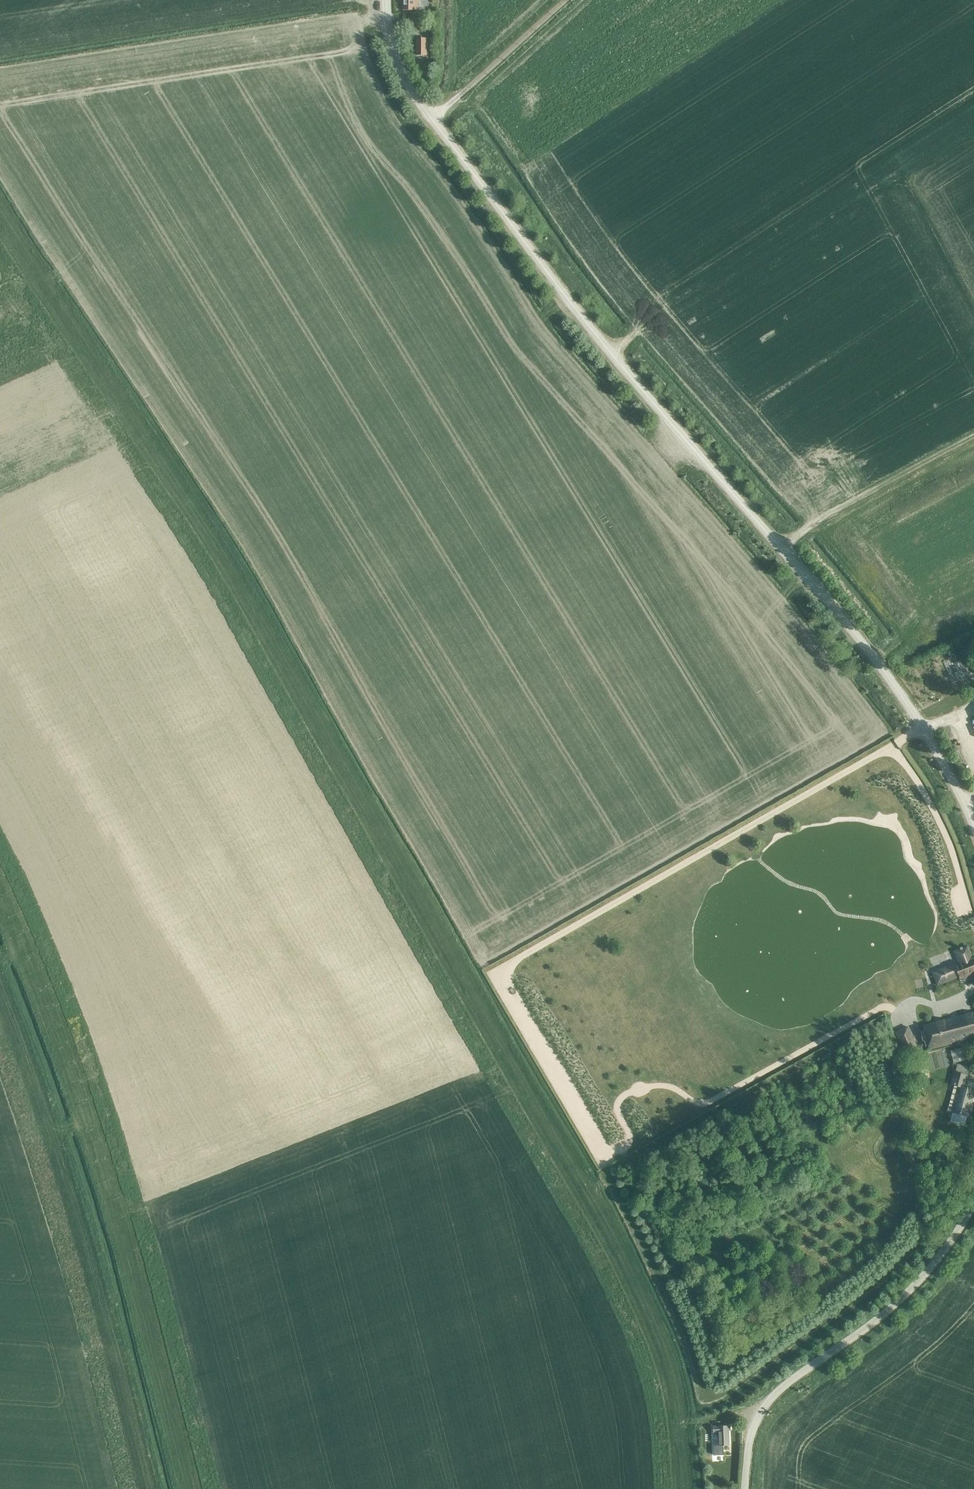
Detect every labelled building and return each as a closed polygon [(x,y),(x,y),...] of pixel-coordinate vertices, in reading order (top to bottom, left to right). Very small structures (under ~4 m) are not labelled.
[(404,10),(418,10),(418,0),(404,0),(404,10)] [(425,39),(415,40),(415,56),(426,55),(425,39)] [(971,959),(971,957),(971,956),(970,956),(969,952),(969,951),(967,947),(968,947),(967,946),(966,946),(966,945),(965,946),(966,946),(962,948),(961,947),(958,948),(959,949),(955,951),(955,950),(954,950),(954,951),(953,951),(954,952),(958,961),(958,962),(954,964),(954,963),(953,964),(943,968),(943,967),(942,968),(943,968),(933,972),(933,971),(932,971),(932,972),(931,972),(932,973),(934,978),(934,979),(935,979),(937,984),(936,984),(936,985),(937,985),(938,985),(938,984),(942,983),(943,983),(943,982),(947,981),(948,981),(948,980),(952,979),(953,979),(953,978),(958,976),(959,978),(971,974),(972,977),(973,976),(973,958),(971,959)] [(973,1037),(973,1013),(923,1026),(929,1048),(973,1037)] [(908,1027),(896,1033),(905,1054),(922,1050),(921,1044),(916,1045),(908,1027)] [(962,1048),(950,1050),(951,1056),(953,1062),(965,1059),(963,1053),(962,1048)] [(923,1059),(910,1062),(913,1073),(919,1072),(921,1077),(927,1076),(926,1070),(923,1059)] [(973,1090),(963,1087),(966,1075),(955,1072),(952,1084),(954,1085),(947,1111),(967,1116),(973,1090)] [(721,1445),(729,1445),(728,1426),(712,1426),(712,1433),(718,1432),(718,1442),(713,1442),(714,1454),(721,1454),(721,1445)]
